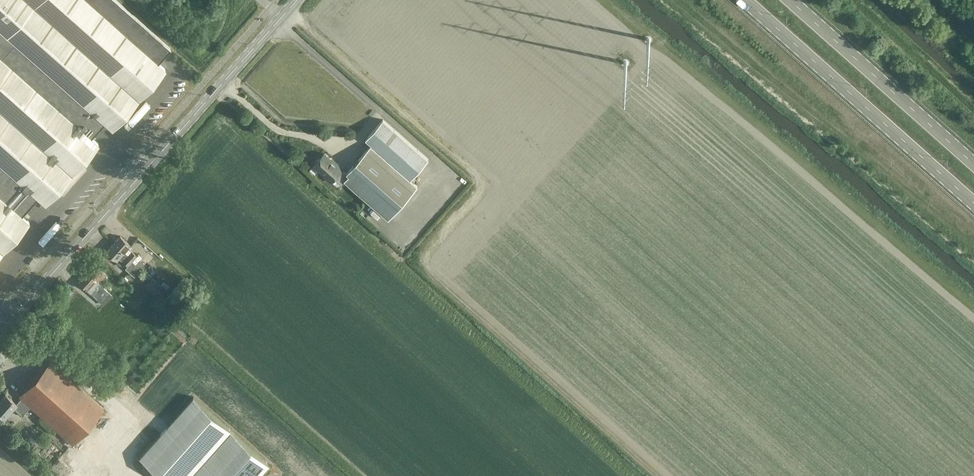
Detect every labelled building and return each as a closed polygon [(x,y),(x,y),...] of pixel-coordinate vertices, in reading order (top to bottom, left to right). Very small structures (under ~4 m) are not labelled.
[(29,221),(20,214),(36,196),(45,204),(99,144),(91,137),(105,122),(112,128),(166,68),(158,62),(171,47),(117,0),(0,0),(0,254),(29,221)] [(336,163),(325,154),(321,159),(318,159),(316,162),(316,164),(315,166),(325,175),(325,176),(332,182),(336,178),(343,184),(345,181),(389,220),(418,187),(411,180),(429,160),(384,120),(365,141),(371,146),(347,173),(343,170),(344,169),(337,162),(336,163)] [(120,235),(113,243),(141,268),(152,256),(143,248),(137,255),(129,247),(131,245),(120,235)] [(141,268),(113,243),(105,252),(117,262),(120,259),(127,265),(124,269),(133,277),(141,268)] [(94,263),(86,272),(108,292),(113,286),(108,281),(104,285),(101,281),(107,274),(94,263)] [(108,292),(86,272),(78,281),(90,292),(97,285),(101,289),(97,293),(103,298),(108,292)] [(161,285),(154,279),(152,277),(144,286),(154,294),(154,293),(163,301),(161,304),(165,308),(175,297),(171,293),(161,285)] [(171,293),(175,297),(185,285),(181,281),(171,293)] [(103,408),(50,361),(18,396),(21,398),(16,403),(6,393),(0,399),(0,413),(4,417),(14,406),(17,410),(25,402),(71,443),(103,408)] [(154,442),(141,456),(163,475),(258,475),(269,464),(194,397),(154,442)]
